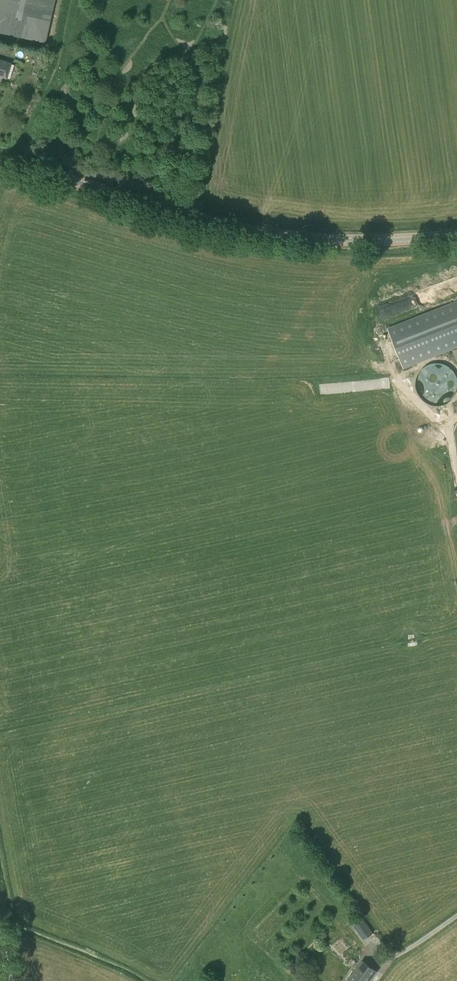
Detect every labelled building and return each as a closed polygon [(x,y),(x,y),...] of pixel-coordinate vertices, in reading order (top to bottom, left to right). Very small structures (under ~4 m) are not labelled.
[(44,42),(54,0),(0,0),(0,32),(44,42)] [(0,60),(0,76),(6,78),(11,63),(0,60)] [(456,347),(456,301),(388,329),(404,368),(456,347)] [(363,940),(373,932),(363,919),(353,926),(363,940)] [(377,971),(362,960),(347,980),(369,980),(377,971)]
